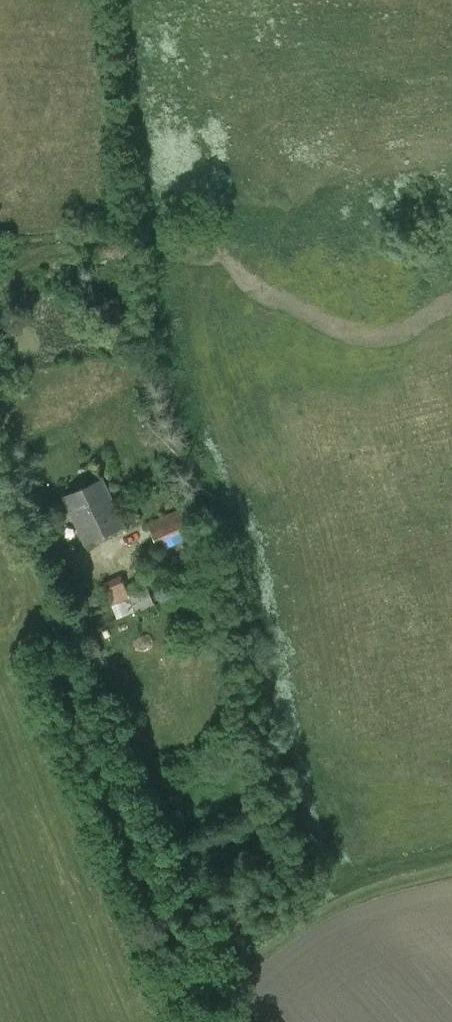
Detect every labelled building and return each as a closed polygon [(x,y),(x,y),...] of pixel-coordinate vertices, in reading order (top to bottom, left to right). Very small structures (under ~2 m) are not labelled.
[(85,543),(124,526),(102,478),(63,495),(85,543)] [(180,556),(198,547),(179,510),(147,523),(159,553),(175,546),(180,556)] [(155,604),(144,577),(126,585),(121,574),(102,582),(103,585),(111,606),(117,619),(134,612),(135,613),(155,604)]
